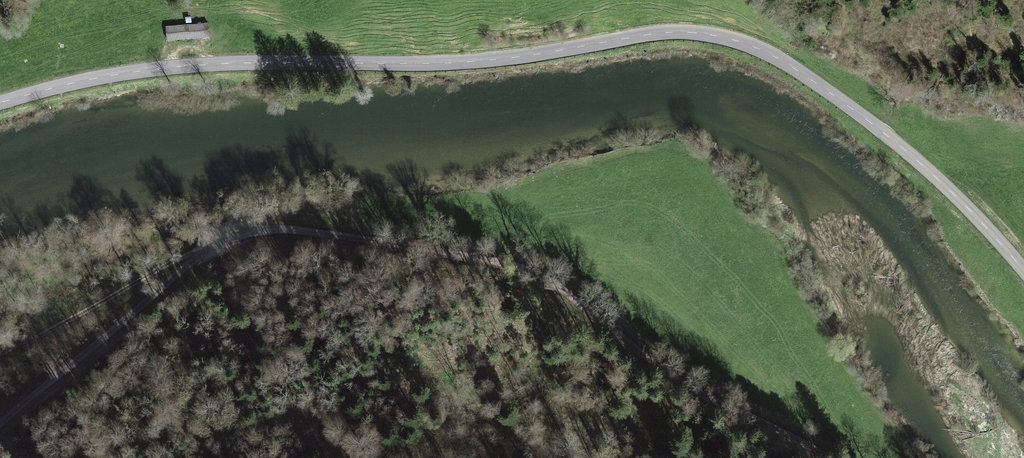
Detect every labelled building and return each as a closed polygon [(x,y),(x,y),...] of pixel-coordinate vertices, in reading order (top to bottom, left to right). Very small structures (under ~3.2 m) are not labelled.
[(207,26),(167,28),(168,40),(208,38),(207,26)]
